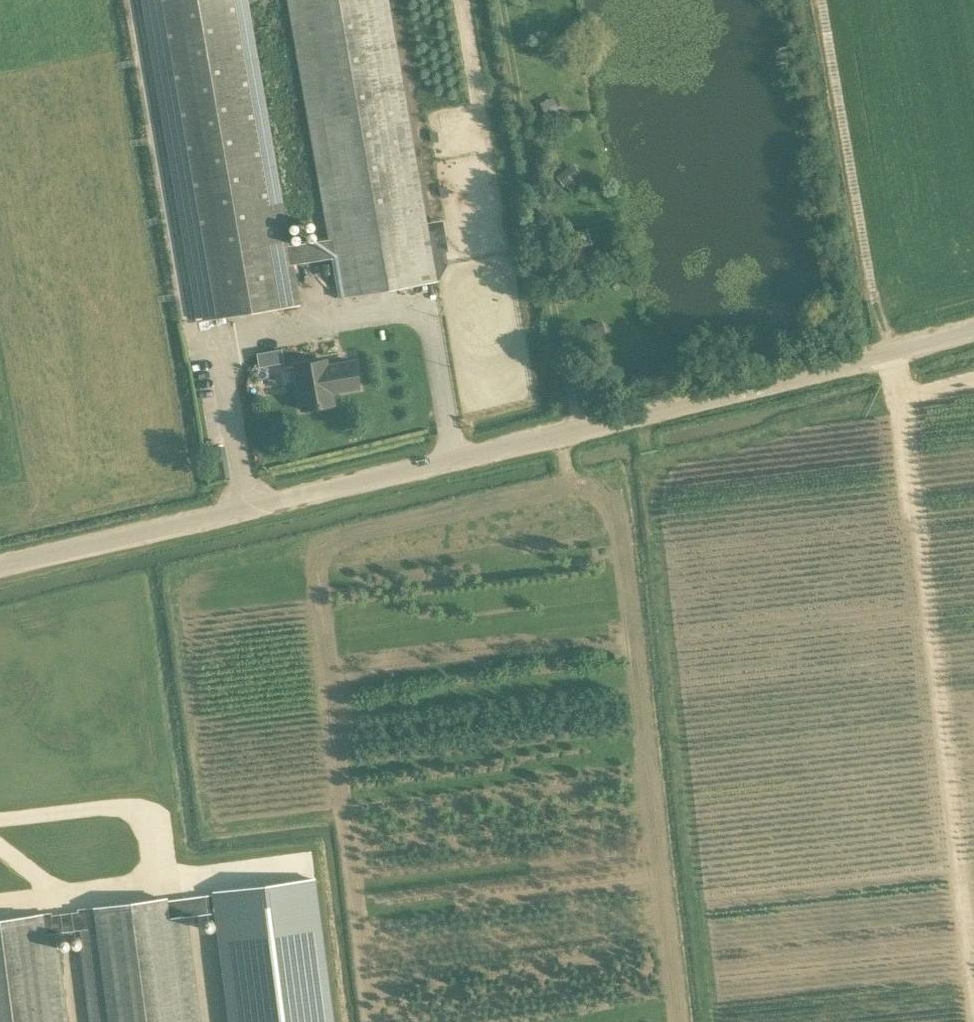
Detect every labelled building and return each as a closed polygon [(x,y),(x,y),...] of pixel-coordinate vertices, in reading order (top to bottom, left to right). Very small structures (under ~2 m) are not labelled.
[(203,320),(301,305),(294,265),(333,258),(340,298),(437,282),(390,0),(289,0),(330,239),(291,246),(249,0),(149,0),(203,320)] [(552,97),(540,103),(548,119),(560,114),(552,97)] [(576,176),(569,167),(557,176),(564,186),(576,176)] [(566,236),(571,251),(587,245),(582,230),(566,236)] [(568,261),(570,269),(578,267),(575,259),(568,261)] [(590,337),(602,334),(599,321),(587,325),(590,337)] [(284,362),(281,349),(256,353),(259,367),(284,362)] [(355,362),(327,366),(326,361),(295,366),(302,410),(334,405),(332,390),(339,389),(339,392),(359,388),(355,362)] [(225,466),(207,469),(209,481),(227,478),(225,466)] [(51,917),(51,915),(0,921),(0,1021),(69,1021),(60,951),(57,951),(55,935),(80,932),(82,949),(80,949),(89,1021),(198,1021),(185,918),(214,915),(228,1021),(333,1021),(314,880),(212,893),(212,896),(182,899),(165,902),(165,900),(79,911),(79,913),(76,913),(51,917)]
